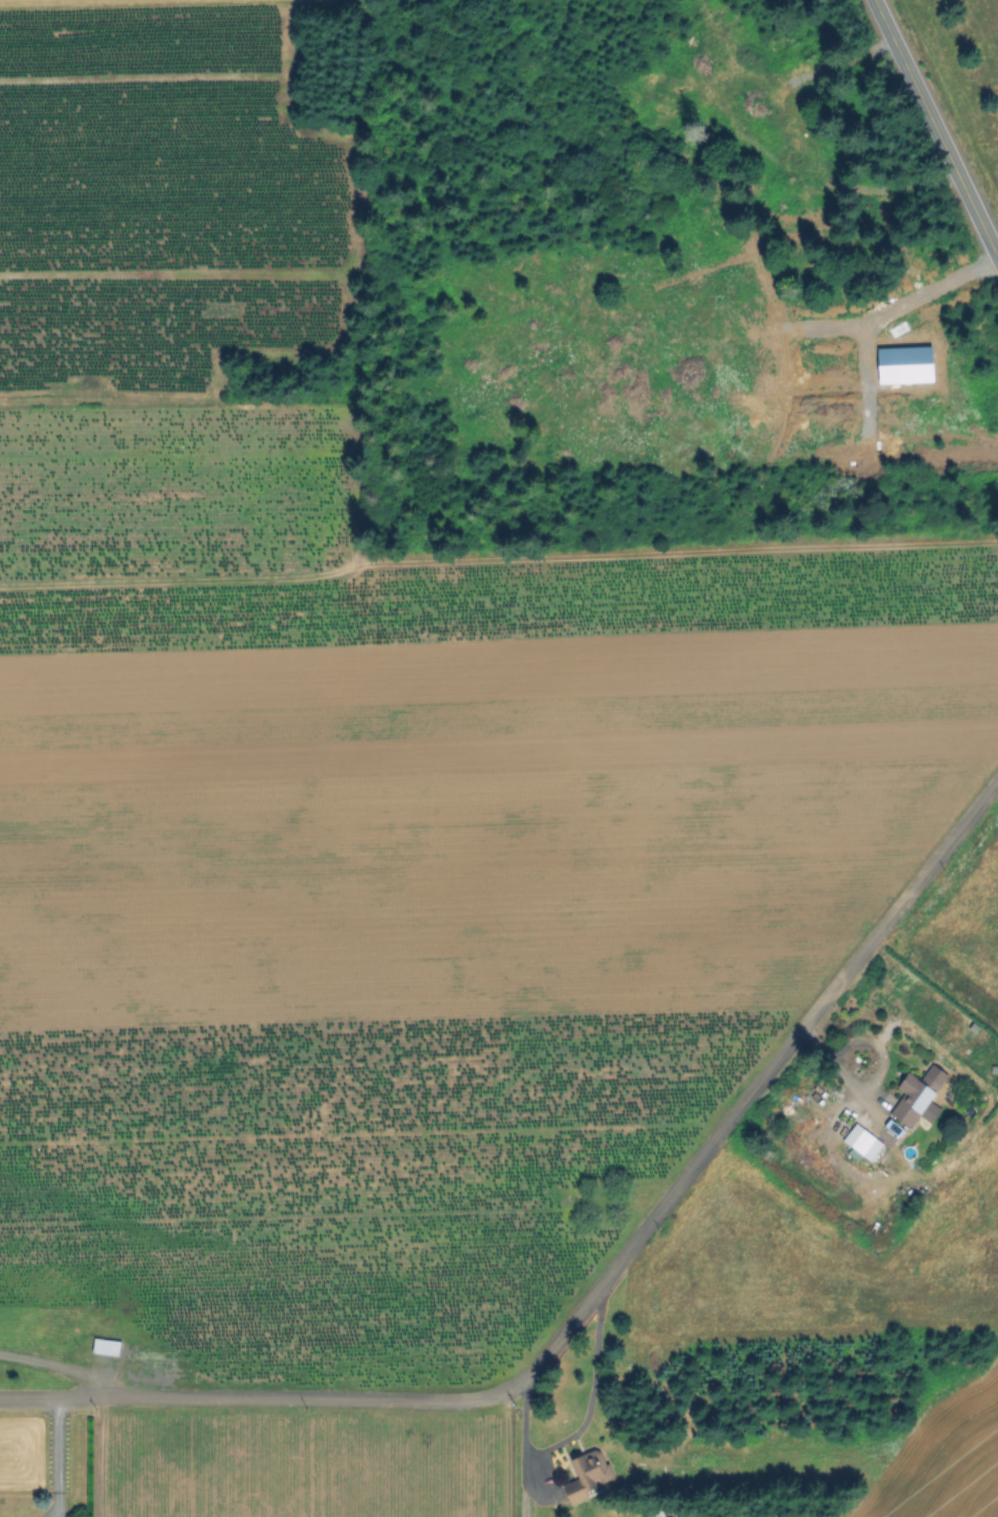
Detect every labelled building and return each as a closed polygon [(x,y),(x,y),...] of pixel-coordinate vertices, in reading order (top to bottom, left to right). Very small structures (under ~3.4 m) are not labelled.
[(912,1065),(924,1074),(932,1063),(949,1076),(913,1123),(894,1108),(909,1090),(899,1082),(912,1065)] [(892,1112),(909,1125),(903,1132),(887,1119),(892,1112)] [(859,1116),(845,1134),(865,1151),(880,1132),(859,1116)] [(122,1343),(120,1356),(94,1351),(97,1338),(122,1343)] [(604,1440),(621,1476),(572,1499),(563,1480),(580,1472),(572,1456),(604,1440)]
